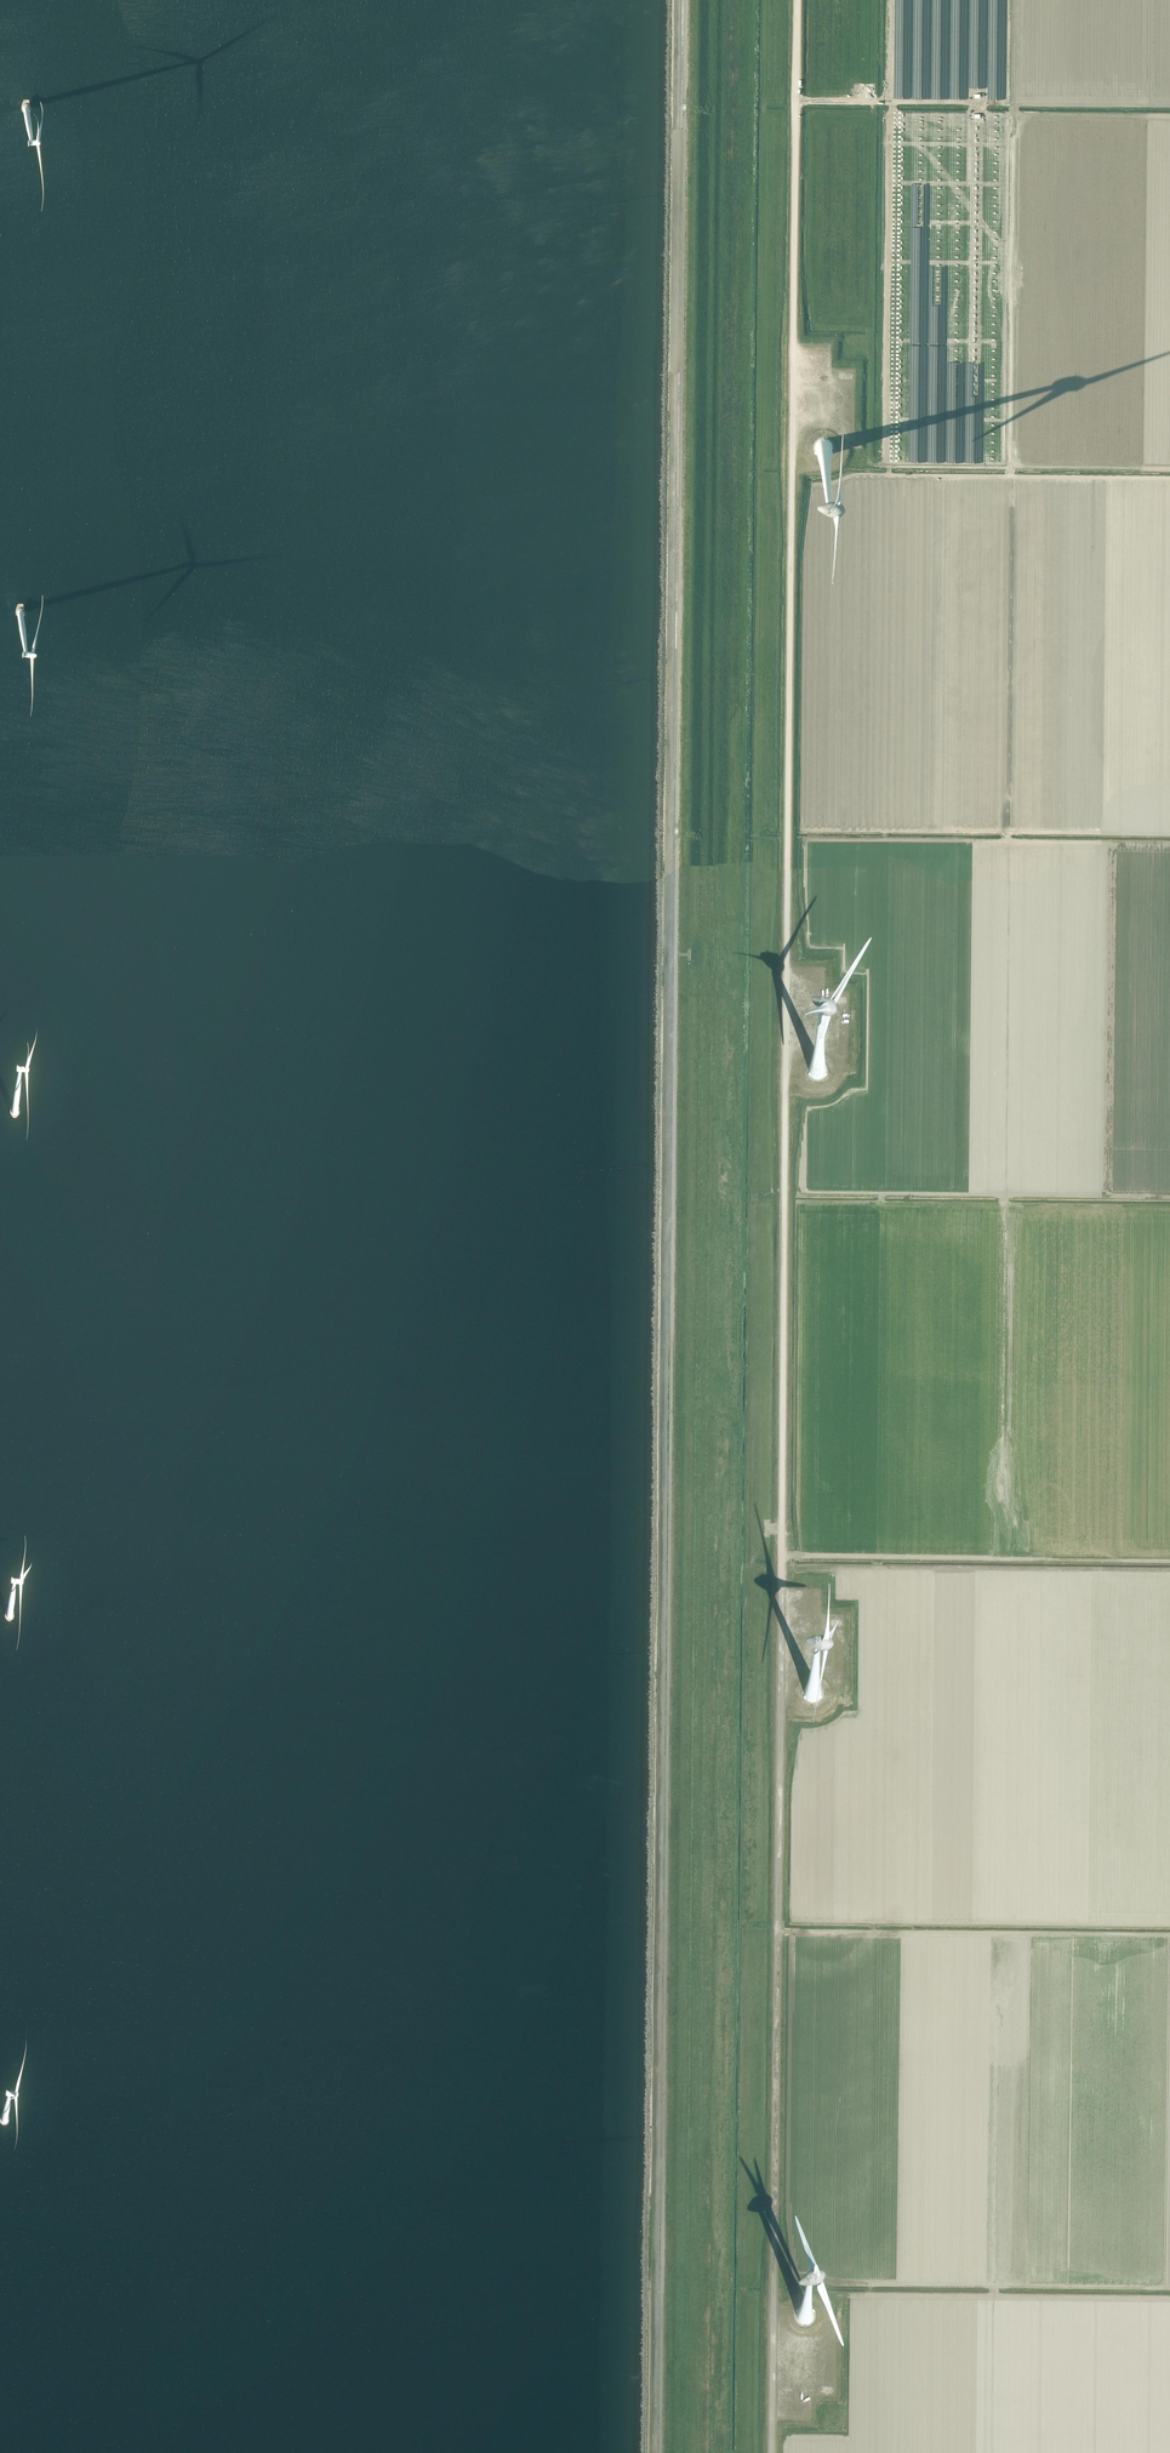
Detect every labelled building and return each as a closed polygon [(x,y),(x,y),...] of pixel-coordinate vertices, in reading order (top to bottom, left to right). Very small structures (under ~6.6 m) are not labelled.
[(814,445),(814,448),(814,451),(815,454),(817,456),(820,457),(822,458),(825,458),(828,457),(830,456),(832,454),(833,451),(834,448),(833,445),(832,443),(830,441),(828,439),(825,438),(822,438),(820,439),(817,441),(815,443),(814,445)] [(808,1068),(807,1071),(808,1074),(809,1076),(811,1078),(813,1080),(816,1081),(819,1081),(821,1080),(824,1078),(826,1076),(827,1074),(827,1071),(827,1068),(826,1065),(824,1063),(821,1062),(819,1061),(816,1061),(813,1062),(811,1063),(809,1065),(808,1068)] [(803,1691),(803,1693),(803,1696),(804,1699),(806,1701),(808,1702),(811,1703),(814,1703),(817,1702),(819,1701),(821,1699),(822,1696),(823,1693),(822,1691),(821,1688),(819,1686),(817,1684),(814,1683),(811,1683),(808,1684),(806,1686),(804,1688),(803,1691)] [(795,2313),(795,2316),(795,2319),(797,2321),(799,2324),(801,2325),(804,2326),(807,2326),(809,2325),(812,2324),(814,2321),(815,2319),(815,2316),(815,2313),(814,2311),(812,2308),(809,2307),(807,2306),(804,2306),(801,2307),(799,2308),(797,2311),(795,2313)]
